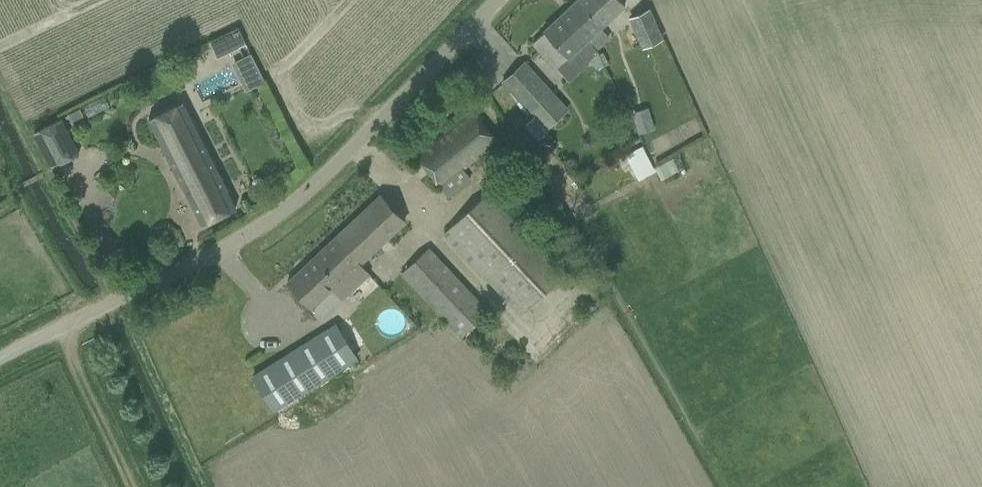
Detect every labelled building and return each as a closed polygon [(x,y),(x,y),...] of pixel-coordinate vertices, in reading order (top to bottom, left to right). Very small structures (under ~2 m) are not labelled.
[(597,50),(611,38),(602,28),(626,5),(622,0),(578,0),(570,7),(595,33),(588,40),(597,50)] [(534,42),(558,68),(570,57),(570,58),(579,50),(589,61),(599,52),(597,50),(588,40),(595,33),(570,7),(545,31),(545,32),(534,42)] [(628,18),(642,48),(663,39),(649,9),(628,18)] [(238,27),(210,40),(218,57),(246,44),(238,27)] [(251,41),(232,51),(236,59),(256,50),(251,41)] [(249,88),(270,78),(256,51),(236,61),(249,88)] [(505,82),(549,129),(569,110),(525,63),(505,82)] [(194,207),(202,224),(236,207),(227,189),(216,166),(201,136),(183,101),(149,118),(194,207)] [(91,103),(67,114),(71,122),(94,111),(91,103)] [(416,156),(448,195),(470,178),(462,168),(496,140),(472,110),(416,156)] [(34,132),(52,168),(79,154),(61,118),(34,132)] [(584,138),(582,141),(583,146),(586,148),(591,147),(593,143),(592,139),(588,137),(584,138)] [(640,145),(623,155),(631,169),(635,167),(637,172),(643,169),(640,164),(648,159),(640,145)] [(445,232),(521,314),(570,269),(508,202),(514,197),(500,182),(445,232)] [(288,281),(315,309),(334,291),(342,300),(372,272),(363,263),(407,221),(381,193),(288,281)] [(462,336),(488,311),(429,248),(403,272),(462,336)] [(254,377),(277,412),(360,358),(337,323),(254,377)]
